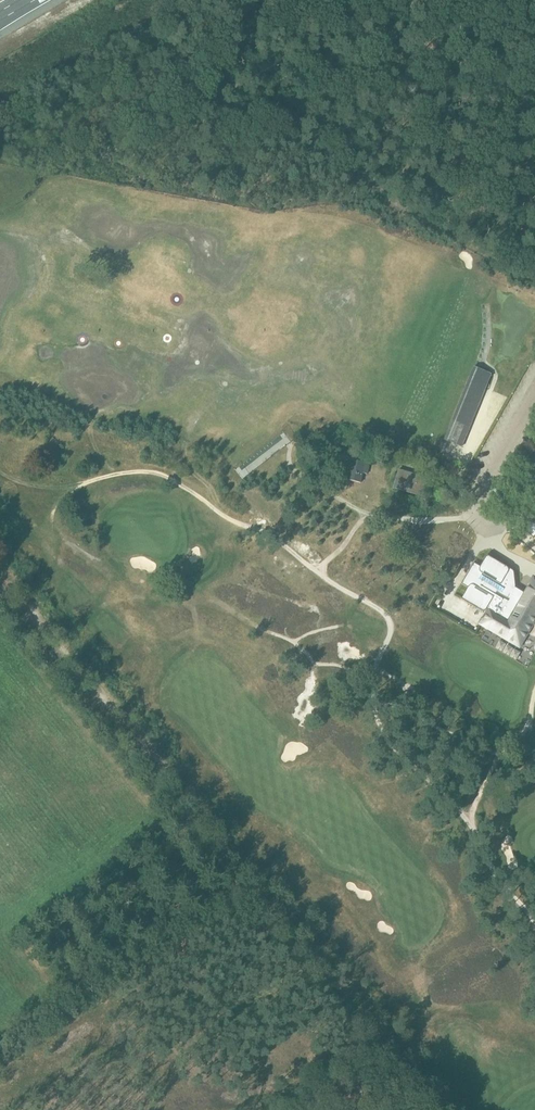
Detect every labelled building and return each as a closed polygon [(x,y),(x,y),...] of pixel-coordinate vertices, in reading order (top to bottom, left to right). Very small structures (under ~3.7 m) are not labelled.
[(491,375),(471,367),(441,441),(461,449),(491,375)] [(369,464),(359,462),(350,460),(346,480),(352,481),(351,486),(364,489),(367,474),(369,464)] [(398,470),(393,486),(422,494),(427,479),(398,470)] [(524,528),(524,529),(524,530),(524,531),(525,531),(533,538),(534,536),(534,519),(532,522),(530,520),(524,528)] [(460,600),(480,611),(481,611),(482,612),(483,611),(484,611),(485,610),(486,609),(488,611),(487,612),(486,612),(485,614),(478,625),(519,649),(534,621),(534,578),(532,576),(523,592),(516,589),(516,588),(515,588),(515,587),(514,586),(514,585),(513,574),(513,573),(512,572),(512,571),(511,570),(486,556),(479,567),(473,564),(461,584),(467,588),(460,600)]
